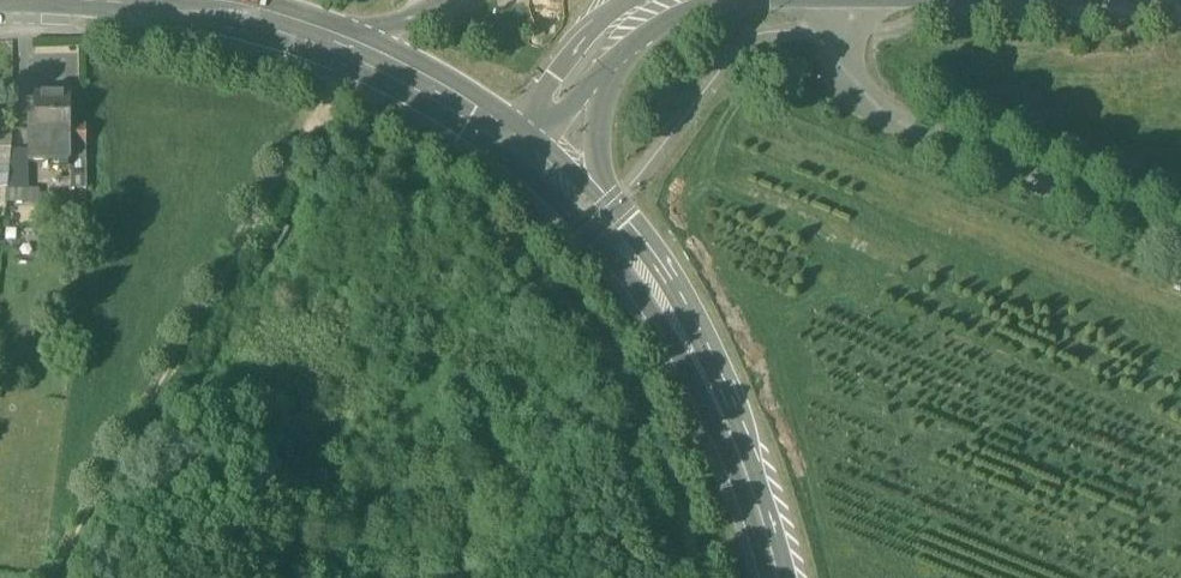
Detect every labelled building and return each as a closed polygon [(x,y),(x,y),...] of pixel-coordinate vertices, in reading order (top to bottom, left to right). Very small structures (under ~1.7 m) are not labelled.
[(72,95),(36,95),(36,130),(29,130),(29,161),(72,162),(72,161),(87,161),(87,128),(72,128),(72,95)] [(0,167),(0,186),(8,186),(11,165),(0,167)] [(39,183),(29,182),(29,189),(8,189),(7,200),(38,200),(39,183)]
